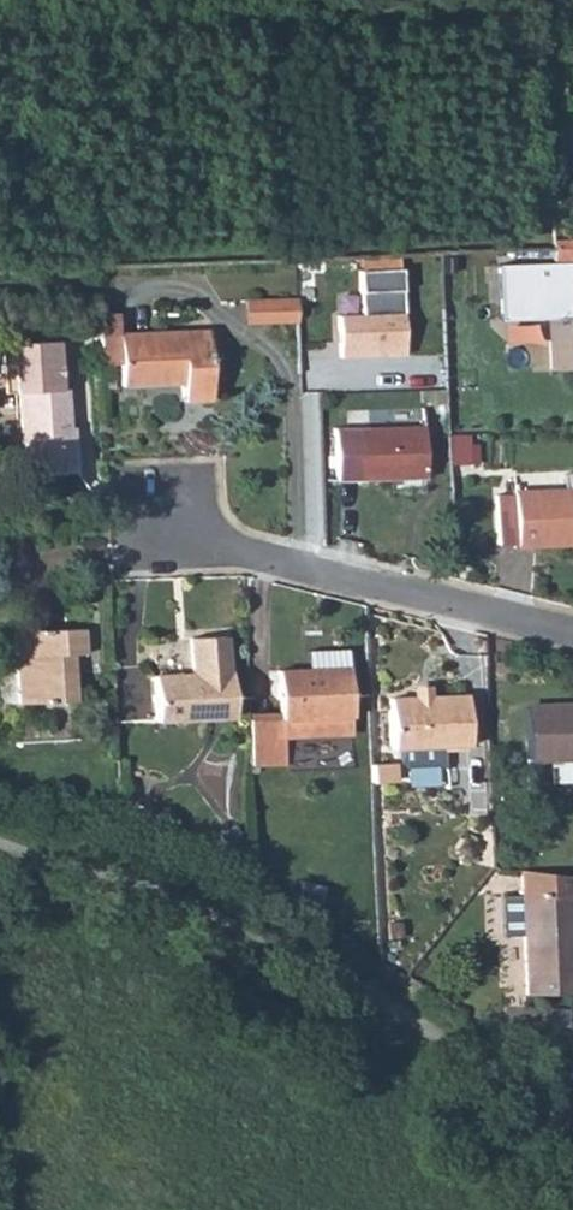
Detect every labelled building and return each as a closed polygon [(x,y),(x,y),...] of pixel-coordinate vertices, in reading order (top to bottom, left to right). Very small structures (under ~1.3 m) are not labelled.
[(553,242),(553,263),(570,262),(572,262),(572,242),(553,242)] [(548,319),(550,368),(572,368),(572,311),(572,309),(570,262),(553,263),(497,265),(499,320),(548,319)] [(402,270),(359,272),(361,315),(338,316),(340,357),(361,357),(361,351),(383,351),(384,356),(405,355),(402,270)] [(264,300),(264,321),(298,320),(297,299),(264,300)] [(264,300),(246,300),(246,321),(264,321),(264,300)] [(117,312),(99,313),(101,365),(119,365),(118,334),(117,312)] [(208,330),(118,334),(119,365),(120,385),(182,383),(183,401),(211,400),(208,330)] [(0,344),(3,374),(9,373),(10,393),(15,393),(17,447),(22,447),(23,475),(75,473),(74,443),(69,443),(67,389),(65,389),(64,378),(42,379),(42,364),(64,363),(63,341),(0,344)] [(423,425),(333,428),(335,482),(425,478),(423,425)] [(470,460),(472,431),(452,430),(450,459),(470,460)] [(513,493),(515,545),(572,542),(572,474),(563,475),(564,492),(513,493)] [(14,631),(17,704),(74,701),(72,654),(83,654),(82,628),(14,631)] [(191,674),(152,675),(154,721),(232,718),(230,672),(227,672),(225,636),(189,638),(191,674)] [(308,670),(278,670),(279,714),(280,718),(282,719),(283,737),(351,735),(348,650),(307,651),(308,670)] [(389,698),(390,748),(468,745),(467,696),(389,698)] [(525,706),(526,758),(570,757),(571,780),(572,780),(572,705),(525,706)] [(279,714),(248,714),(251,765),(284,764),(283,737),(282,719),(280,718),(279,714)] [(391,763),(371,764),(372,783),(392,782),(391,763)] [(503,896),(504,936),(523,935),(525,994),(572,993),(572,904),(572,896),(572,877),(522,871),(522,896),(503,896)]
